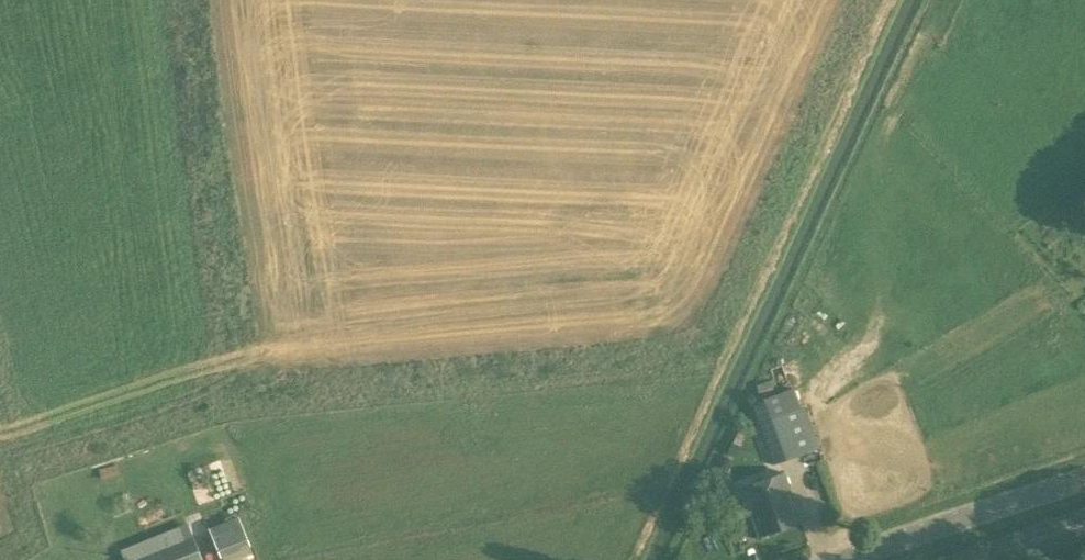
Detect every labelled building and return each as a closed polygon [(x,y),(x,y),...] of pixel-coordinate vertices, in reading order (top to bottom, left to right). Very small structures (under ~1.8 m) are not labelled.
[(815,448),(800,407),(792,410),(785,391),(750,404),(772,464),(815,448)] [(726,493),(735,519),(750,513),(758,537),(800,522),(783,472),(740,487),(740,488),(726,493)] [(209,505),(215,521),(243,510),(237,494),(209,505)] [(210,531),(221,556),(223,559),(236,559),(252,553),(239,520),(210,531)] [(193,538),(186,523),(119,550),(123,559),(202,559),(193,538)]
